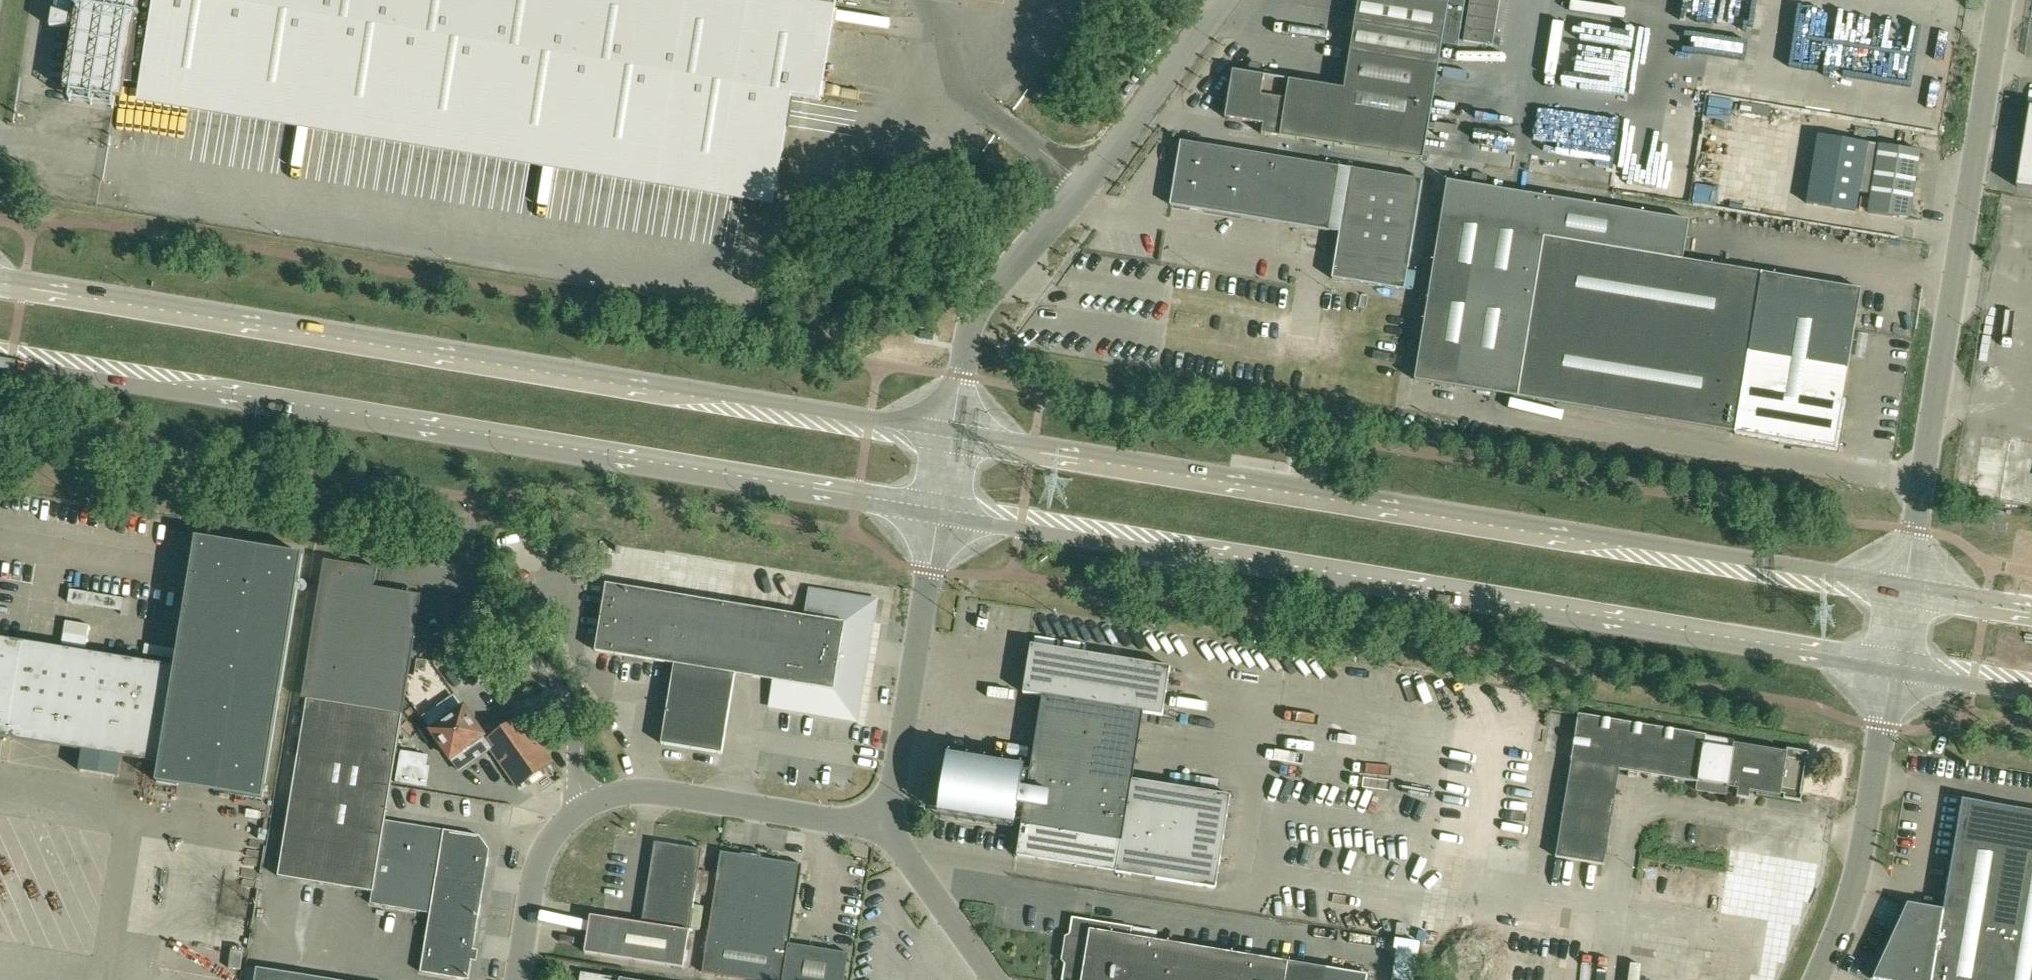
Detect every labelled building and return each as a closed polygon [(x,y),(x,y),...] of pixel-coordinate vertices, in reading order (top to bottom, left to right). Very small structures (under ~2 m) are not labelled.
[(82,8),(72,7),(73,0),(63,0),(59,12),(53,10),(51,27),(79,26),(72,72),(74,72),(72,87),(116,94),(118,79),(142,83),(777,186),(791,95),(820,100),(833,19),(836,0),(83,0),(82,8)] [(1344,89),(1291,81),(1291,80),(1233,71),(1226,118),(1263,124),(1262,134),(1424,160),(1443,45),(1458,48),(1466,0),(1359,0),(1344,89)] [(1464,41),(1493,45),(1500,0),(1470,0),(1464,41)] [(1467,72),(1444,68),(1442,79),(1466,82),(1467,72)] [(2018,187),(2031,189),(2031,107),(2031,106),(2026,139),(2021,138),(2019,154),(2023,155),(2018,187)] [(1818,135),(1807,203),(1856,211),(1859,193),(1871,195),(1879,145),(1818,135)] [(1181,141),(1171,205),(1329,231),(1340,233),(1350,169),(1340,167),(1181,141)] [(1871,195),(1868,212),(1909,219),(1920,151),(1879,144),(1879,145),(1871,195)] [(1340,233),(1333,279),(1404,291),(1422,180),(1350,169),(1340,233)] [(1473,173),(1472,183),(1486,185),(1488,175),(1473,173)] [(1448,181),(1415,380),(1597,410),(1794,442),(1794,446),(1806,448),(1807,444),(1835,449),(1842,409),(1842,408),(1845,409),(1847,399),(1843,398),(1861,289),(1683,260),(1689,221),(1448,181)] [(84,750),(80,771),(119,778),(122,756),(160,762),(157,782),(264,799),(303,554),(196,537),(175,666),(0,638),(0,736),(84,750)] [(385,820),(403,714),(419,611),(406,592),(387,606),(375,588),(378,568),(325,560),(302,698),(308,699),(279,876),(373,892),(371,903),(431,913),(421,972),(469,979),(490,850),(480,836),(385,820)] [(769,706),(857,720),(876,600),(809,589),(805,616),(607,584),(596,651),(675,664),(662,744),(723,754),(736,674),(774,680),(769,706)] [(83,604),(85,592),(71,589),(68,602),(83,604)] [(1133,778),(1144,711),(1163,714),(1171,666),(1032,643),(1024,692),(1044,695),(1032,764),(950,751),(939,816),(1022,829),(1017,856),(1216,888),(1231,794),(1133,778)] [(519,717),(487,739),(465,707),(431,730),(460,771),(492,749),(518,786),(552,763),(519,717)] [(1801,801),(1809,752),(1579,714),(1554,857),(1605,865),(1620,770),(1698,783),(1697,791),(1749,799),(1750,793),(1801,801)] [(431,752),(402,747),(397,779),(429,784),(433,763),(429,762),(431,752)] [(1908,904),(1873,979),(1878,979),(2031,979),(2031,812),(1963,800),(1944,910),(1908,904)] [(684,968),(703,849),(655,842),(642,923),(591,915),(585,952),(684,968)] [(802,865),(722,852),(703,972),(752,979),(845,979),(849,953),(790,944),(802,865)] [(1289,962),(1131,936),(1133,927),(1073,917),(1062,979),(1367,979),(1368,975),(1289,962)] [(256,979),(333,979),(258,968),(256,979)] [(582,972),(580,979),(632,979),(582,972)]
